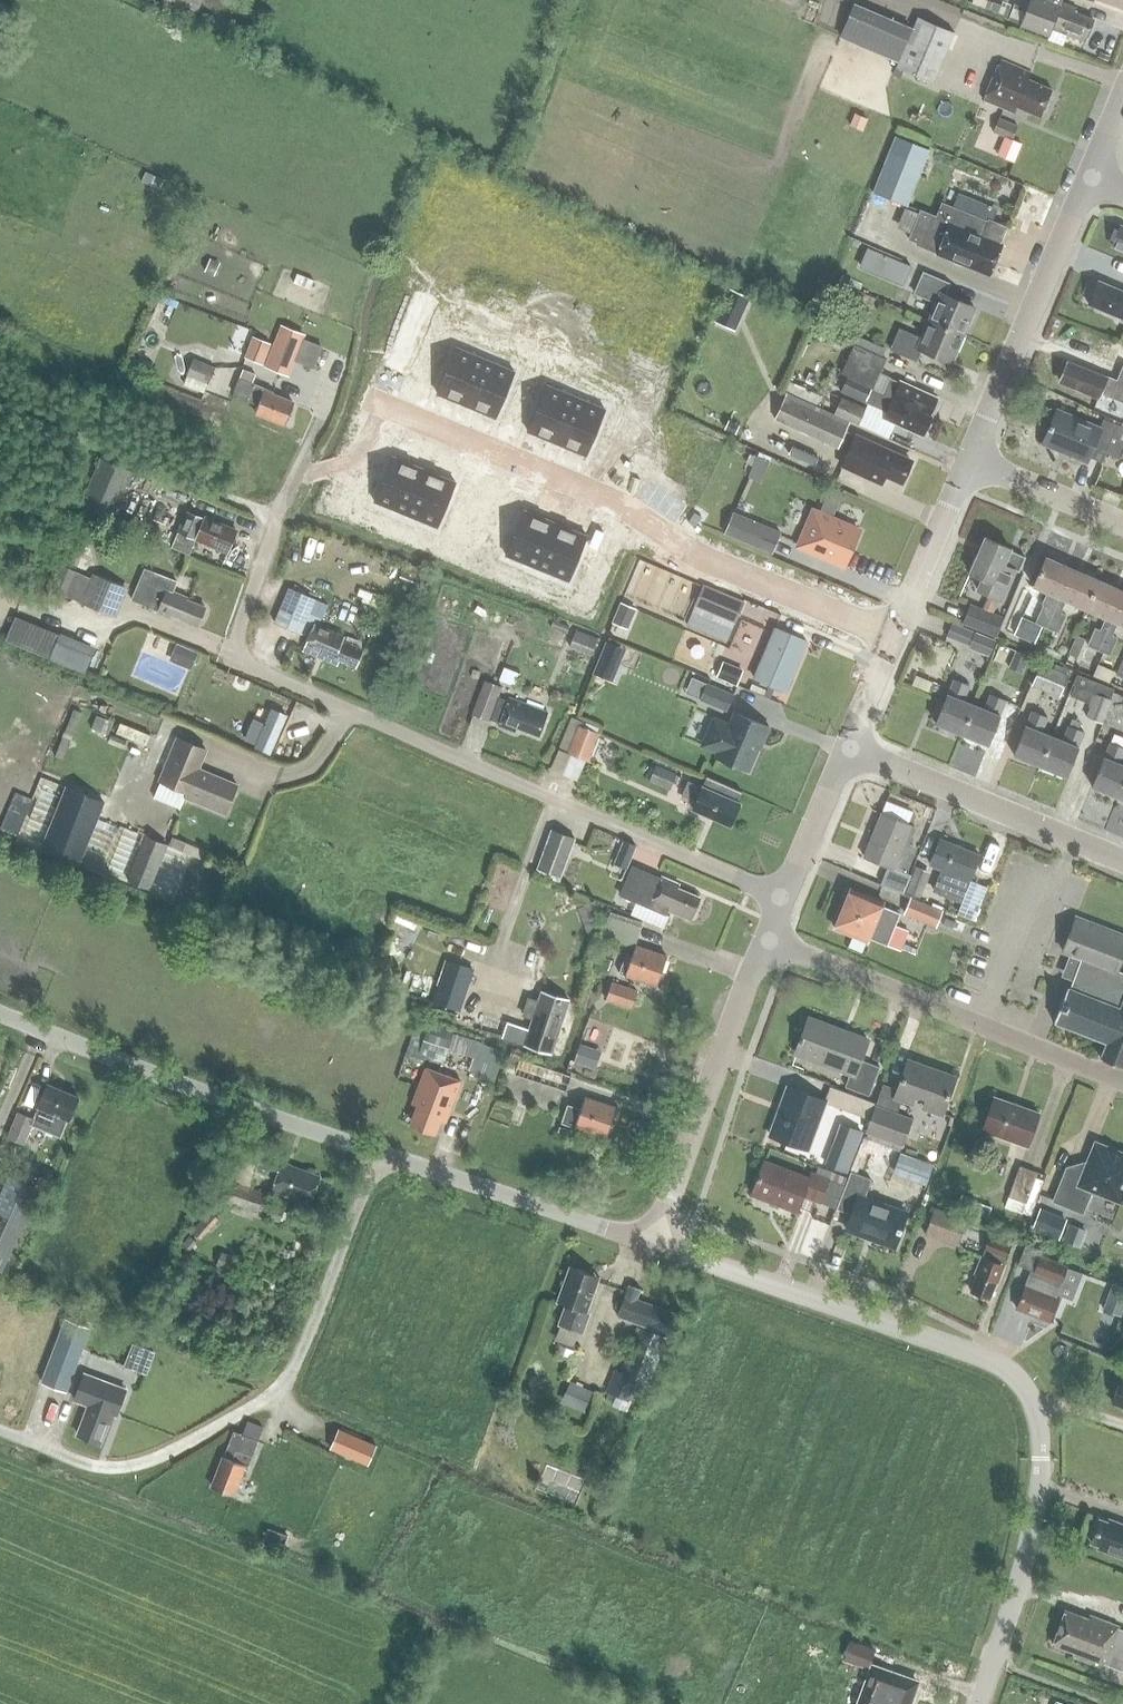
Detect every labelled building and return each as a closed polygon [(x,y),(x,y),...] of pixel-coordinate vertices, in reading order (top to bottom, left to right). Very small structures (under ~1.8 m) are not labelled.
[(194,17),(201,0),(162,0),(161,3),(194,17)] [(1023,28),(1050,37),(1053,30),(1084,41),(1092,18),(1075,12),(1076,8),(1060,2),(1059,5),(1045,0),(1032,0),(1029,9),(1014,3),(1008,20),(1020,24),(1019,26),(1023,28)] [(917,16),(895,68),(933,84),(954,32),(917,16)] [(1029,79),(1032,73),(1000,59),(983,99),(1014,112),(1017,106),(1040,116),(1052,89),(1029,79)] [(1017,126),(998,118),(993,131),(1011,139),(1017,126)] [(1011,162),(1019,142),(1000,135),(992,156),(1011,162)] [(874,193),(905,206),(928,150),(896,137),(874,193)] [(989,275),(1002,244),(1000,243),(1007,226),(988,218),(987,221),(941,202),(936,215),(920,208),(907,238),(909,238),(908,240),(916,243),(915,244),(936,253),(989,275)] [(1119,226),(1111,244),(1122,249),(1122,227),(1119,226)] [(868,248),(860,267),(902,284),(910,265),(868,248)] [(937,302),(929,321),(963,335),(964,333),(963,332),(973,307),(944,295),(949,283),(923,272),(914,293),(937,302)] [(1094,288),(1091,289),(1087,298),(1089,300),(1088,304),(1117,316),(1117,320),(1122,322),(1122,291),(1098,281),(1094,288)] [(729,289),(721,306),(741,315),(749,298),(729,289)] [(462,337),(469,320),(453,313),(446,330),(462,337)] [(817,320),(813,330),(824,335),(829,325),(818,320),(817,320)] [(917,360),(921,349),(950,361),(961,335),(963,336),(963,335),(929,321),(922,338),(899,329),(891,349),(917,360)] [(280,324),(264,366),(285,374),(302,332),(280,324)] [(252,335),(243,356),(262,364),(271,342),(252,335)] [(930,424),(928,421),(931,415),(929,414),(937,397),(900,381),(898,386),(888,381),(882,393),(872,388),(885,358),(854,344),(841,372),(848,375),(840,391),(886,412),(884,418),(921,435),(924,430),(928,429),(930,424)] [(456,347),(437,393),(466,405),(485,359),(456,347)] [(208,382),(214,367),(193,358),(187,374),(208,382)] [(485,359),(466,405),(494,417),(514,371),(485,359)] [(523,394),(534,368),(522,362),(511,389),(523,394)] [(1101,392),(1122,401),(1122,365),(1122,364),(1115,381),(1107,377),(1084,367),(1083,369),(1066,362),(1059,379),(1076,386),(1075,388),(1098,398),(1101,392)] [(536,400),(547,373),(534,368),(523,394),(536,400)] [(255,412),(284,424),(292,403),(272,395),(273,391),(252,383),(255,375),(243,370),(233,394),(258,404),(255,412)] [(614,380),(608,393),(625,400),(630,387),(614,380)] [(547,385),(527,431),(556,443),(576,397),(547,385)] [(576,397),(556,443),(585,455),(604,409),(576,397)] [(845,432),(847,426),(784,397),(774,419),(847,451),(840,466),(880,484),(885,475),(901,482),(910,462),(894,455),(894,453),(854,435),(854,436),(845,432)] [(833,414),(858,425),(865,408),(841,397),(833,414)] [(1122,445),(1122,424),(1104,416),(1103,419),(1102,419),(1098,428),(1055,410),(1054,411),(1049,409),(1044,409),(1039,421),(1041,426),(1047,429),(1041,441),(1085,460),(1087,456),(1100,461),(1104,452),(1118,458),(1119,455),(1122,445)] [(393,456),(374,501),(405,514),(424,469),(393,456)] [(101,457),(81,504),(112,517),(132,470),(101,457)] [(424,469),(405,514),(436,527),(455,481),(424,469)] [(357,491),(345,486),(335,511),(347,516),(357,491)] [(829,488),(820,509),(832,514),(841,493),(829,488)] [(70,530),(92,539),(101,520),(78,510),(70,530)] [(524,510),(505,555),(536,568),(555,522),(524,510)] [(204,518),(186,511),(172,546),(189,552),(194,541),(207,546),(208,543),(227,551),(236,531),(220,525),(221,523),(205,517),(204,518)] [(771,554),(780,531),(763,524),(732,511),(723,534),(754,546),(771,554)] [(813,511),(798,546),(844,565),(858,530),(813,511)] [(475,523),(463,518),(456,536),(468,541),(475,523)] [(555,522),(536,568),(567,580),(586,535),(555,522)] [(502,529),(489,524),(481,545),(493,550),(502,529)] [(988,595),(982,610),(992,614),(999,599),(1001,600),(1015,570),(1018,571),(1025,557),(1010,551),(1011,549),(985,537),(969,572),(982,577),(976,590),(988,595)] [(1071,568),(1045,556),(1032,586),(1046,591),(1040,604),(1042,605),(1035,623),(1045,628),(1058,597),(1071,568)] [(647,596),(654,574),(657,566),(638,560),(628,589),(647,596)] [(64,596),(75,572),(59,565),(49,589),(64,596)] [(170,614),(197,625),(204,607),(186,600),(187,598),(172,592),(176,581),(144,568),(131,599),(157,610),(157,611),(169,616),(170,614)] [(1097,579),(1071,568),(1058,597),(1045,628),(1056,633),(1064,615),(1060,613),(1065,601),(1084,609),(1097,579)] [(575,585),(592,592),(599,576),(581,569),(575,585)] [(116,617),(128,588),(92,573),(80,602),(116,617)] [(1122,591),(1097,579),(1084,609),(1104,618),(1098,631),(1094,629),(1087,646),(1097,651),(1110,621),(1122,591)] [(685,624),(726,642),(744,601),(703,583),(685,624)] [(300,632),(309,636),(305,645),(326,655),(324,660),(336,665),(338,660),(355,667),(363,650),(343,641),(345,637),(305,619),(313,599),(289,589),(274,623),(299,634),(300,632)] [(1110,621),(1097,651),(1108,655),(1115,638),(1111,637),(1117,624),(1122,626),(1122,591),(1110,621)] [(611,622),(625,628),(634,608),(620,602),(611,622)] [(1000,616),(992,614),(982,610),(971,606),(965,624),(994,634),(1000,616)] [(49,659),(59,633),(15,615),(4,641),(49,659)] [(1035,643),(1041,630),(1019,620),(1013,634),(1035,643)] [(972,633),(950,623),(944,635),(967,645),(972,633)] [(754,678),(784,691),(806,640),(775,627),(754,678)] [(568,646),(590,655),(597,637),(575,628),(568,646)] [(974,631),(968,648),(989,655),(995,639),(974,631)] [(702,663),(709,640),(684,633),(678,657),(702,663)] [(171,644),(167,660),(189,664),(192,648),(171,644)] [(1015,650),(1008,667),(1022,673),(1029,656),(1015,650)] [(603,658),(596,674),(608,679),(615,663),(603,658)] [(721,663),(715,677),(736,686),(742,672),(721,663)] [(1035,685),(1062,696),(1069,675),(1042,665),(1035,685)] [(948,695),(946,694),(935,723),(961,734),(973,705),(962,701),(968,686),(954,680),(948,695)] [(488,713),(497,687),(482,681),(470,713),(470,715),(486,720),(488,713)] [(699,700),(726,711),(732,696),(706,684),(699,700)] [(1111,699),(1095,693),(1085,717),(1101,723),(1111,699)] [(984,710),(973,705),(961,734),(988,745),(1000,716),(998,715),(1004,700),(990,694),(984,710)] [(545,713),(507,699),(506,702),(496,698),(490,713),(488,720),(497,723),(496,726),(512,732),(513,728),(537,736),(545,713)] [(1013,754),(1041,766),(1053,737),(1041,732),(1047,717),(1032,711),(1026,726),(1025,725),(1013,754)] [(746,770),(759,740),(762,741),(768,728),(735,713),(729,726),(714,719),(703,744),(718,751),(716,756),(746,770)] [(112,722),(96,715),(91,728),(107,734),(112,722)] [(120,722),(116,732),(146,744),(150,735),(120,722)] [(585,760),(596,734),(577,726),(566,753),(585,760)] [(1077,746),(1083,732),(1068,726),(1062,740),(1053,737),(1041,766),(1066,776),(1078,747),(1077,746)] [(203,749),(174,737),(157,780),(185,791),(183,797),(223,813),(235,783),(196,768),(203,749)] [(1119,797),(1122,788),(1122,765),(1119,763),(1122,752),(1122,748),(1110,743),(1104,758),(1103,757),(1091,786),(1119,797)] [(648,780),(668,788),(674,774),(654,766),(648,780)] [(687,781),(681,794),(695,801),(692,808),(728,825),(738,803),(736,802),(740,791),(706,776),(701,787),(687,781)] [(81,861),(97,819),(104,802),(65,787),(42,846),(81,861)] [(910,824),(880,812),(863,854),(904,872),(914,848),(906,845),(914,827),(909,825),(910,824)] [(551,829),(537,869),(559,877),(573,837),(551,829)] [(150,886),(167,843),(145,834),(127,877),(150,886)] [(185,841),(171,836),(168,845),(182,850),(185,841)] [(941,869),(932,889),(959,901),(978,855),(939,839),(929,864),(941,869)] [(622,840),(612,863),(625,868),(634,845),(622,840)] [(631,866),(619,895),(648,907),(650,902),(650,903),(689,920),(698,897),(675,888),(677,884),(661,877),(660,878),(631,866)] [(930,872),(916,866),(906,891),(920,897),(930,872)] [(889,869),(885,880),(883,885),(902,892),(908,877),(889,869)] [(868,940),(869,937),(887,945),(887,944),(900,950),(906,930),(894,925),(899,913),(882,906),(884,902),(850,888),(834,926),(868,940)] [(941,912),(910,898),(903,913),(934,927),(941,912)] [(576,908),(586,933),(600,928),(596,918),(601,916),(596,902),(591,904),(590,902),(576,908)] [(1076,969),(1069,988),(1067,987),(1053,1021),(1106,1042),(1099,1058),(1122,1067),(1122,972),(1117,969),(1122,953),(1122,934),(1076,915),(1062,949),(1070,952),(1065,965),(1076,969)] [(627,965),(622,963),(618,973),(655,986),(665,957),(634,946),(627,965)] [(461,1012),(474,969),(445,960),(432,1002),(461,1012)] [(630,1008),(635,991),(610,983),(605,1000),(630,1008)] [(538,1001),(529,999),(523,1015),(532,1018),(529,1029),(507,1021),(502,1035),(519,1042),(551,1053),(568,1000),(541,991),(538,1001)] [(877,1066),(876,1066),(875,1069),(857,1062),(866,1039),(847,1032),(846,1036),(808,1022),(808,1021),(807,1021),(795,1053),(848,1073),(843,1085),(867,1094),(877,1066)] [(428,1023),(418,1053),(443,1061),(452,1031),(434,1025),(430,1024),(428,1023)] [(483,1042),(472,1073),(493,1081),(504,1050),(483,1042)] [(579,1044),(572,1063),(584,1067),(590,1048),(579,1044)] [(565,1091),(570,1075),(520,1059),(514,1074),(565,1091)] [(940,1114),(953,1079),(907,1062),(896,1091),(884,1086),(867,1130),(901,1143),(911,1118),(896,1113),(901,1099),(910,1103),(915,1090),(928,1094),(923,1107),(940,1114)] [(412,1102),(420,1105),(413,1124),(433,1131),(439,1117),(446,1119),(461,1081),(425,1068),(412,1102)] [(17,1112),(7,1137),(23,1144),(31,1124),(59,1136),(66,1119),(68,1119),(78,1097),(46,1084),(32,1118),(17,1112)] [(823,1101),(787,1088),(769,1135),(805,1149),(823,1101)] [(828,1104),(866,1119),(872,1103),(834,1089),(828,1104)] [(605,1137),(615,1107),(583,1097),(579,1108),(567,1104),(561,1122),(605,1137)] [(1025,1145),(1036,1114),(992,1098),(981,1129),(1025,1145)] [(839,1123),(824,1164),(847,1172),(862,1131),(839,1123)] [(1066,1169),(1052,1202),(1081,1214),(1090,1191),(1119,1202),(1122,1193),(1122,1153),(1122,1155),(1095,1144),(1082,1175),(1066,1169)] [(899,1153),(892,1173),(925,1185),(933,1165),(899,1153)] [(318,1176),(293,1166),(293,1167),(261,1155),(255,1172),(274,1179),(270,1189),(308,1203),(318,1176)] [(814,1175),(809,1173),(807,1178),(763,1161),(750,1195),(795,1212),(801,1196),(818,1202),(829,1172),(817,1167),(814,1175)] [(1025,1204),(1037,1172),(1019,1165),(1007,1197),(1025,1204)] [(850,1173),(848,1179),(836,1210),(851,1216),(846,1230),(892,1248),(905,1215),(863,1199),(870,1180),(850,1173)] [(0,1271),(37,1190),(7,1176),(0,1191),(0,1215),(1,1216),(0,1219),(0,1271)] [(248,1208),(258,1212),(265,1192),(231,1180),(223,1203),(231,1206),(232,1202),(239,1205),(238,1208),(246,1211),(248,1208)] [(975,1198),(960,1193),(957,1203),(972,1208),(975,1198)] [(1040,1208),(1031,1229),(1058,1239),(1066,1218),(1040,1208)] [(924,1235),(956,1246),(965,1221),(932,1210),(924,1235)] [(1069,1223),(1062,1240),(1079,1247),(1086,1230),(1069,1223)] [(973,1274),(976,1275),(969,1292),(988,1299),(994,1282),(996,1282),(1010,1247),(987,1238),(973,1274)] [(1057,1295),(1054,1294),(1065,1267),(1038,1256),(1040,1251),(1024,1244),(1016,1265),(1030,1271),(1025,1283),(1024,1287),(1023,1286),(1020,1295),(1015,1309),(1047,1321),(1057,1295)] [(221,1250),(215,1264),(228,1269),(234,1256),(221,1250)] [(598,1277),(569,1266),(556,1302),(564,1305),(557,1324),(559,1325),(581,1333),(589,1313),(585,1312),(598,1277)] [(1103,1309),(1120,1315),(1122,1307),(1122,1288),(1112,1284),(1103,1309)] [(667,1334),(674,1313),(636,1299),(640,1289),(628,1285),(617,1316),(667,1334)] [(65,1317),(41,1382),(66,1391),(91,1327),(65,1317)] [(559,1325),(554,1338),(573,1345),(575,1338),(579,1340),(581,1333),(559,1325)] [(139,1372),(146,1374),(155,1351),(132,1342),(123,1366),(139,1372)] [(645,1384),(617,1371),(608,1391),(637,1404),(645,1384)] [(75,1399),(89,1405),(78,1434),(99,1442),(107,1422),(109,1423),(113,1414),(115,1415),(126,1389),(85,1373),(75,1399)] [(1121,1379),(1111,1402),(1122,1407),(1122,1380),(1121,1379)] [(591,1391),(569,1381),(561,1401),(583,1410),(591,1391)] [(338,1429),(330,1448),(366,1464),(375,1445),(338,1429)] [(243,1475),(257,1441),(233,1431),(212,1486),(232,1494),(240,1473),(243,1475)] [(1098,1545),(1097,1548),(1122,1558),(1122,1524),(1108,1519),(1107,1522),(1099,1519),(1090,1542),(1098,1545)] [(263,1541),(282,1548),(286,1536),(268,1528),(263,1541)] [(1065,1610),(1052,1644),(1075,1653),(1074,1657),(1102,1667),(1103,1664),(1122,1671),(1122,1668),(1122,1631),(1117,1628),(1117,1626),(1090,1615),(1088,1619),(1065,1610)] [(844,1658),(865,1666),(872,1649),(850,1641),(844,1658)] [(872,1665),(863,1688),(880,1694),(876,1703),(907,1703),(915,1681),(872,1665)]
